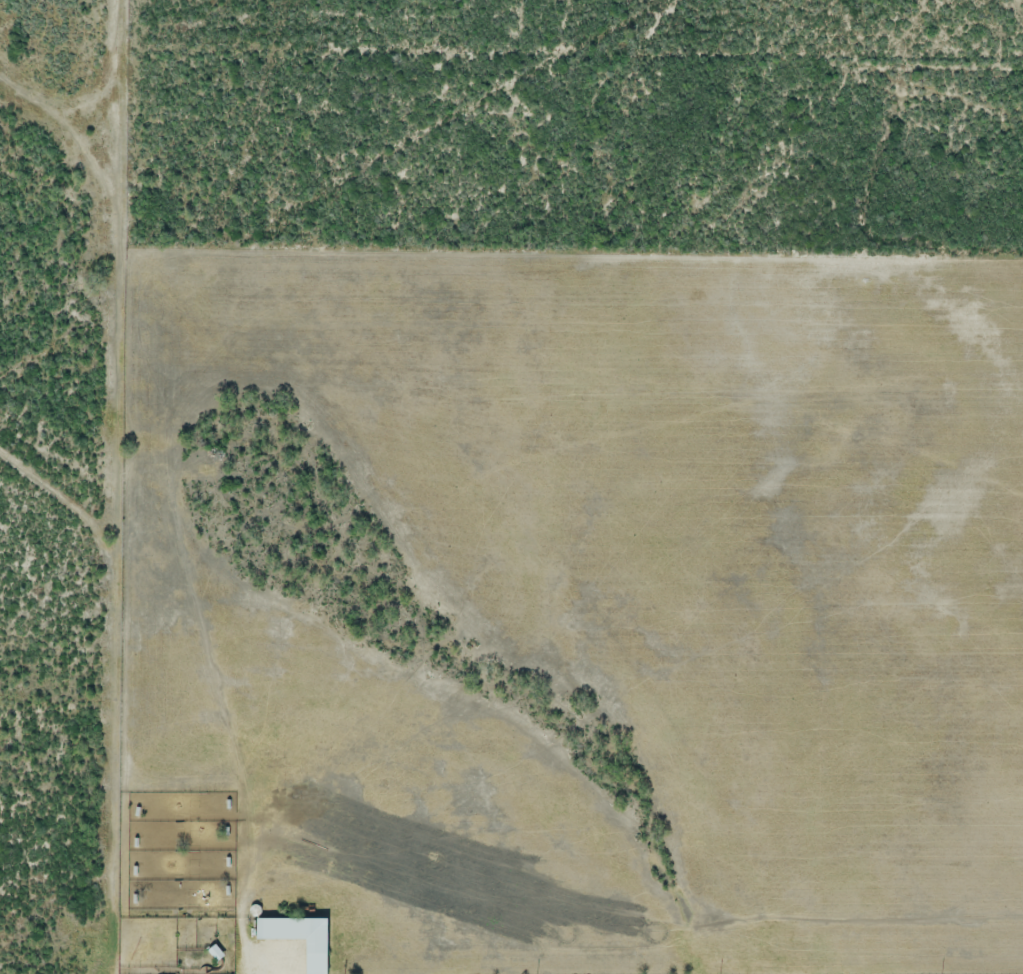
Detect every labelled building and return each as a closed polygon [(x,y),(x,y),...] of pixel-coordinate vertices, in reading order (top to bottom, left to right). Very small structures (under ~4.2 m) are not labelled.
[(253,920),(253,941),(302,941),(302,973),(324,973),(324,920),(253,920)]
